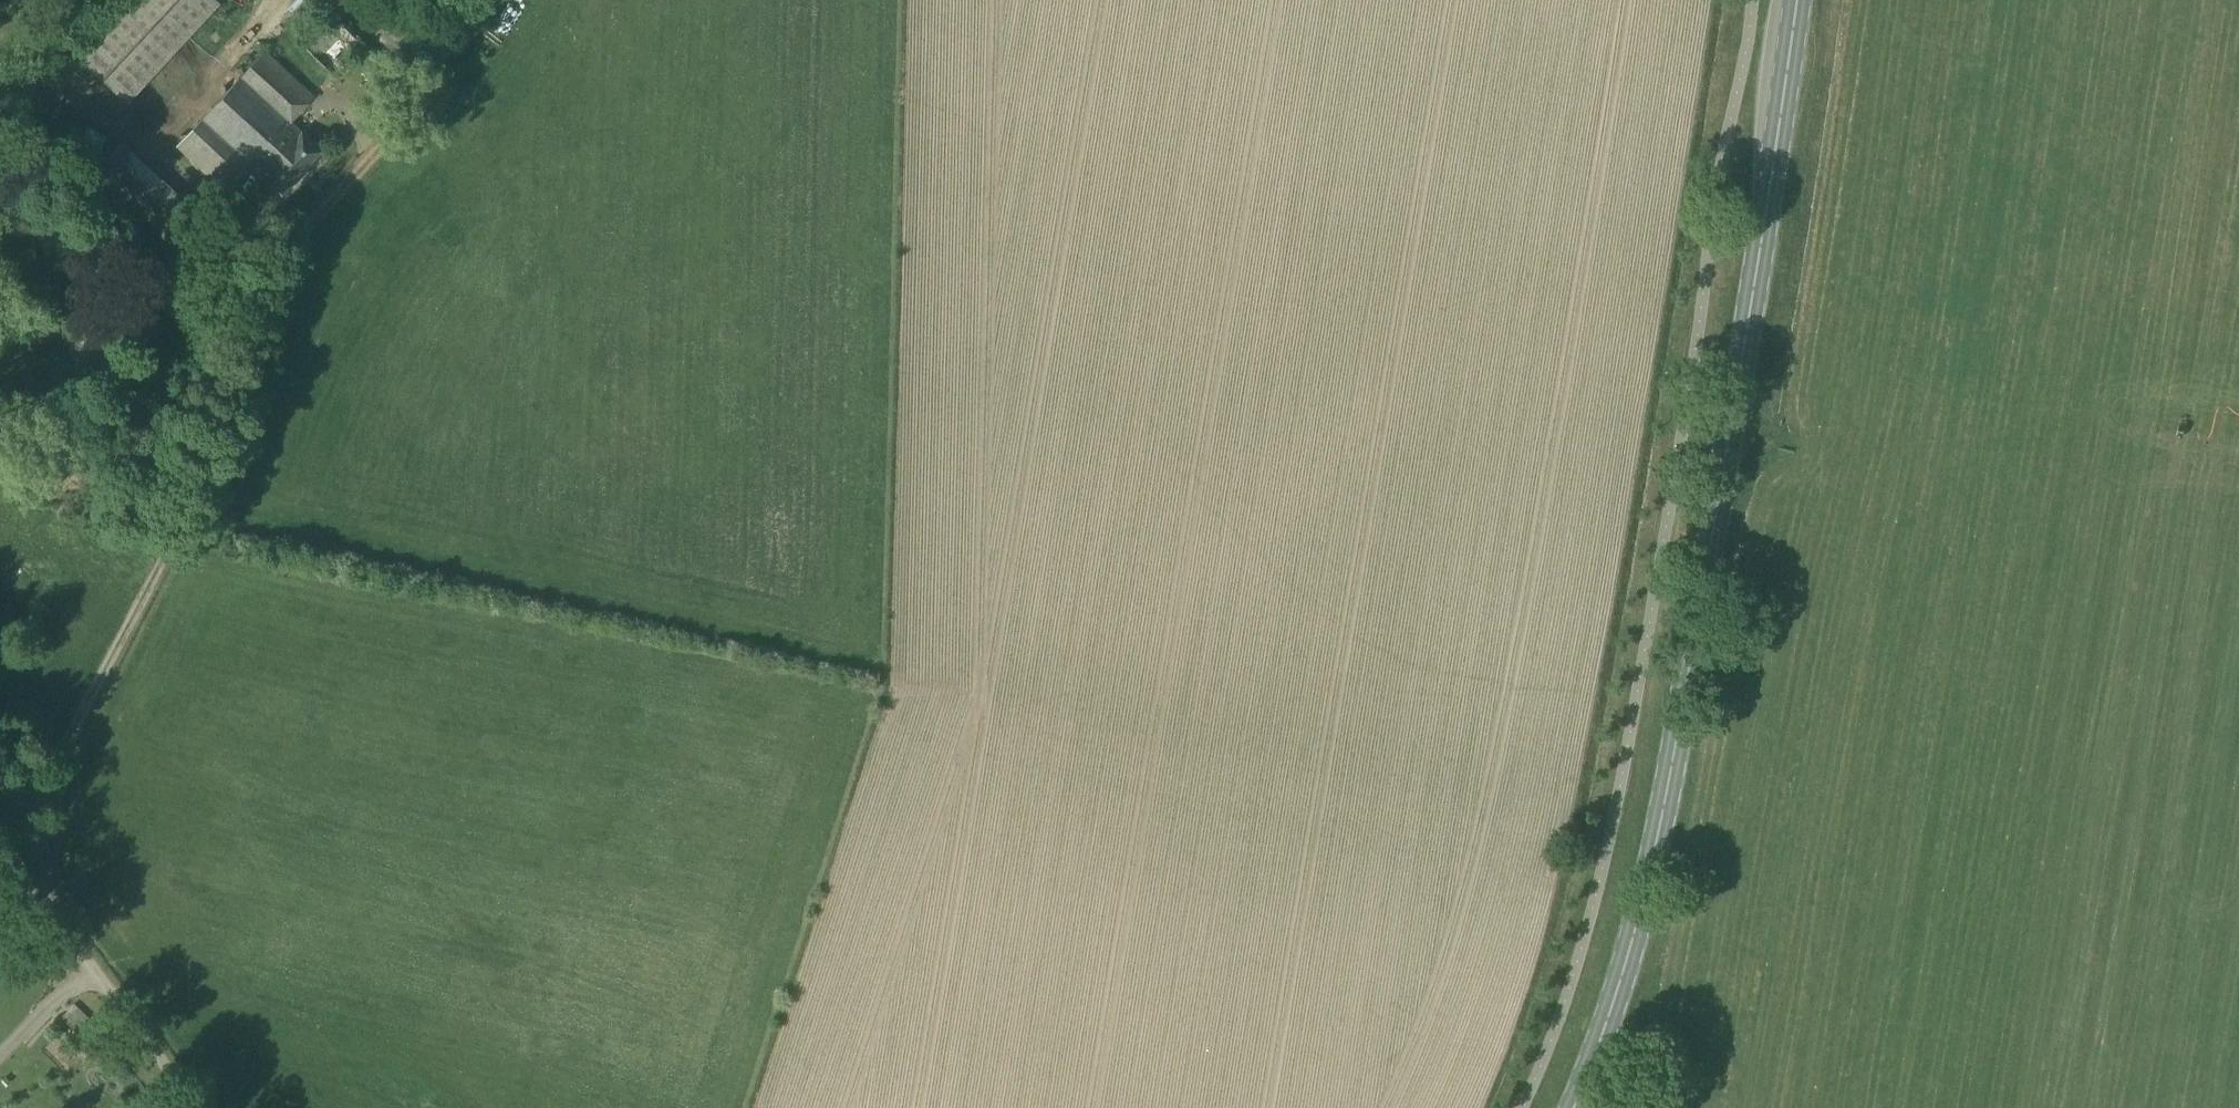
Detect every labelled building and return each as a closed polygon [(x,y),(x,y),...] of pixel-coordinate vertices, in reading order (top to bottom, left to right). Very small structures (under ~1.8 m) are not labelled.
[(214,5),(209,0),(129,0),(75,58),(123,103),(214,5)] [(346,29),(318,50),(334,71),(361,50),(346,29)] [(315,152),(287,125),(311,98),(261,52),(173,148),(222,194),(246,167),(277,194),(276,194),(278,196),(318,153),(316,151),(315,152)] [(148,112),(157,122),(200,81),(191,72),(148,112)]
